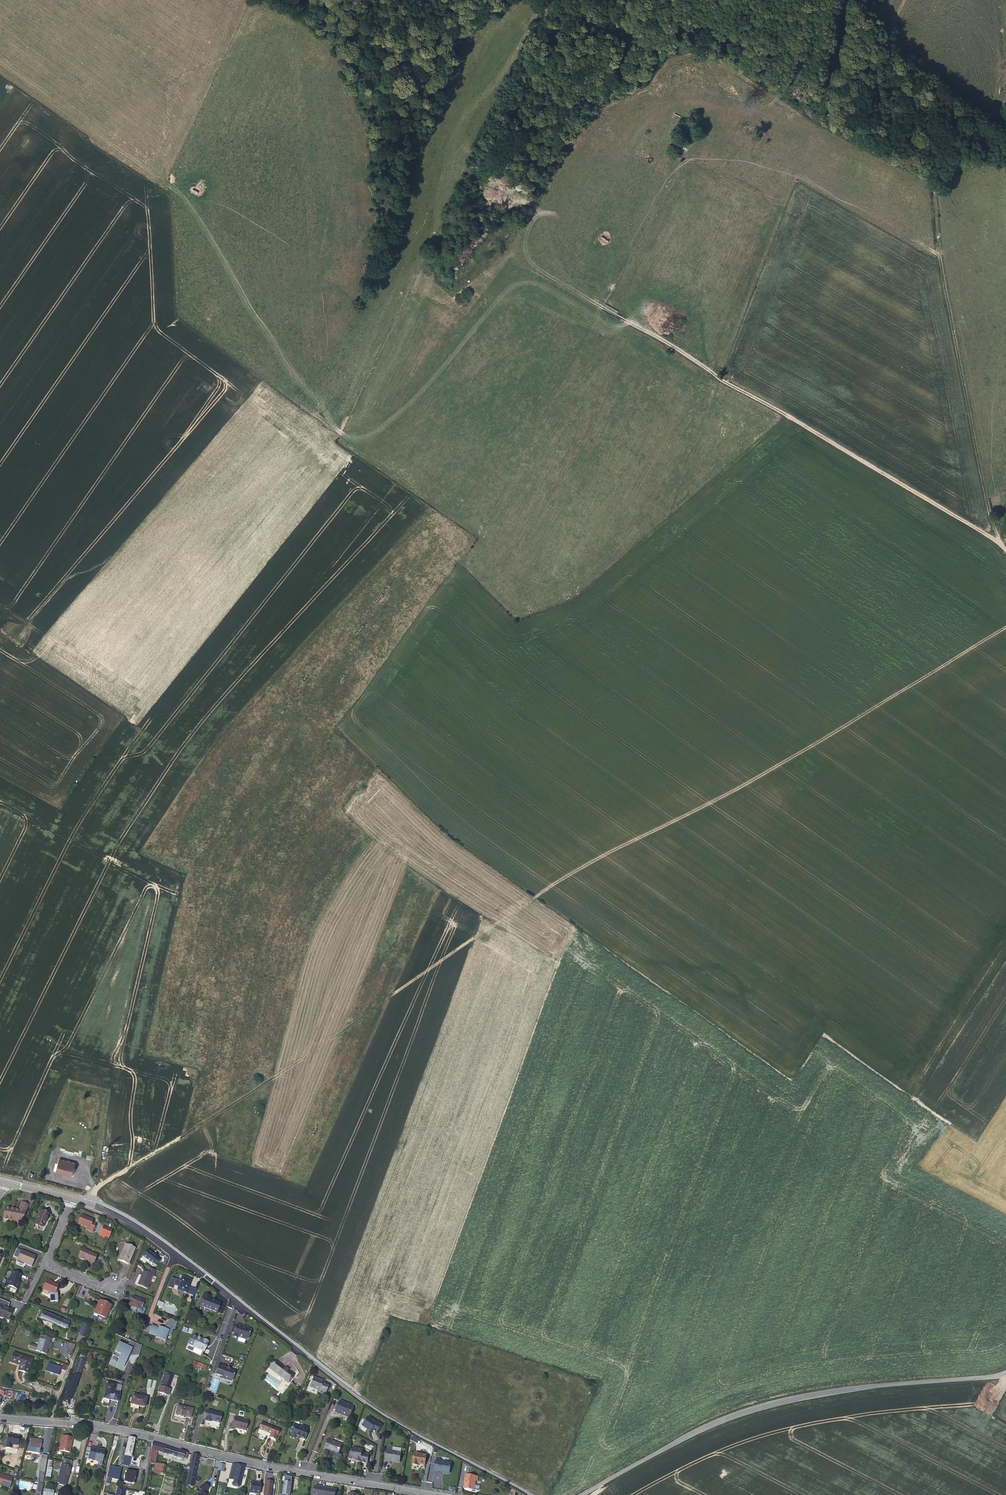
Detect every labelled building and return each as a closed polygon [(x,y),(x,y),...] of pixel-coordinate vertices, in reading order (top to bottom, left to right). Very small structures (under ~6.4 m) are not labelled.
[(684,109),(681,107),(674,123),(678,124),(684,109)] [(75,1163),(59,1159),(58,1164),(56,1163),(54,1171),(74,1176),(76,1169),(74,1168),(75,1163)] [(13,1219),(22,1220),(27,1206),(21,1204),(19,1208),(18,1210),(15,1210),(15,1209),(15,1208),(5,1207),(3,1218),(13,1220),(13,1219)] [(48,1214),(41,1211),(36,1224),(42,1227),(48,1214)] [(79,1224),(86,1228),(87,1227),(90,1228),(89,1229),(89,1230),(93,1231),(96,1224),(92,1222),(93,1221),(82,1216),(79,1224)] [(103,1227),(101,1235),(104,1236),(108,1238),(111,1231),(103,1227)] [(134,1248),(125,1245),(118,1261),(128,1265),(134,1248)] [(35,1256),(20,1250),(17,1260),(31,1266),(35,1256)] [(79,1258),(88,1262),(93,1263),(96,1255),(82,1250),(79,1258)] [(147,1251),(142,1258),(152,1265),(153,1264),(156,1266),(160,1260),(147,1251)] [(21,1275),(12,1271),(6,1285),(17,1289),(19,1283),(18,1281),(21,1275)] [(153,1275),(147,1273),(143,1271),(137,1285),(147,1289),(153,1275)] [(181,1277),(180,1282),(171,1279),(168,1288),(172,1289),(174,1286),(178,1287),(177,1290),(186,1293),(190,1280),(181,1277)] [(50,1283),(51,1281),(46,1280),(42,1289),(49,1293),(50,1302),(57,1301),(57,1302),(56,1289),(57,1286),(52,1284),(50,1283)] [(210,1298),(204,1295),(200,1307),(218,1313),(221,1304),(210,1300),(210,1298)] [(144,1302),(140,1300),(132,1297),(129,1305),(136,1308),(135,1312),(142,1314),(143,1314),(145,1308),(142,1306),(144,1302)] [(8,1320),(12,1310),(7,1308),(9,1304),(0,1300),(0,1317),(8,1320)] [(111,1306),(99,1301),(94,1313),(105,1318),(111,1306)] [(69,1324),(42,1312),(40,1318),(67,1330),(69,1324)] [(149,1332),(149,1333),(156,1336),(155,1337),(159,1339),(158,1339),(161,1340),(161,1339),(165,1341),(167,1334),(170,1336),(173,1329),(174,1329),(177,1322),(169,1319),(167,1326),(165,1325),(164,1329),(159,1327),(158,1328),(151,1325),(151,1326),(149,1332)] [(79,1336),(84,1338),(89,1325),(83,1323),(80,1330),(81,1330),(79,1336)] [(248,1338),(251,1330),(242,1326),(242,1325),(238,1323),(237,1326),(234,1332),(233,1335),(237,1337),(238,1336),(246,1339),(248,1338)] [(151,1326),(144,1324),(142,1329),(149,1332),(151,1326)] [(48,1343),(49,1343),(50,1339),(40,1336),(37,1346),(30,1344),(28,1349),(45,1354),(47,1349),(46,1348),(48,1343)] [(205,1353),(209,1343),(203,1341),(203,1342),(198,1339),(199,1337),(199,1336),(194,1349),(205,1353)] [(147,1340),(140,1337),(137,1344),(144,1347),(147,1340)] [(118,1342),(112,1355),(118,1358),(115,1363),(123,1366),(128,1356),(129,1353),(128,1351),(131,1349),(134,1343),(129,1341),(127,1346),(118,1342)] [(129,1353),(128,1356),(138,1356),(141,1346),(134,1343),(131,1349),(128,1351),(129,1353)] [(10,1362),(15,1364),(16,1363),(22,1365),(21,1371),(27,1374),(32,1360),(13,1354),(10,1362)] [(84,1361),(78,1359),(73,1374),(79,1376),(84,1361)] [(205,1371),(207,1366),(194,1361),(192,1366),(205,1371)] [(270,1369),(285,1379),(289,1382),(294,1375),(287,1370),(286,1371),(275,1363),(270,1369)] [(61,1368),(48,1364),(45,1371),(58,1375),(61,1368)] [(225,1369),(226,1366),(220,1364),(216,1374),(222,1377),(221,1379),(230,1382),(232,1381),(235,1372),(229,1369),(228,1370),(225,1369)] [(79,1376),(73,1374),(62,1401),(66,1403),(68,1404),(79,1376)] [(167,1376),(163,1375),(157,1393),(167,1396),(169,1391),(168,1390),(172,1378),(167,1376)] [(320,1381),(318,1380),(313,1378),(309,1388),(317,1391),(319,1392),(318,1393),(325,1396),(328,1386),(324,1385),(325,1383),(322,1382),(320,1381)] [(115,1385),(106,1383),(103,1398),(117,1401),(119,1393),(114,1392),(115,1385)] [(16,1393),(6,1390),(4,1396),(14,1399),(16,1393)] [(146,1399),(137,1397),(132,1396),(130,1404),(144,1407),(146,1399)] [(331,1408),(336,1410),(336,1409),(340,1411),(339,1412),(344,1414),(349,1402),(335,1397),(331,1408)] [(192,1409),(178,1406),(176,1415),(190,1418),(192,1409)] [(221,1414),(207,1410),(205,1420),(211,1422),(211,1420),(219,1422),(221,1414)] [(363,1425),(368,1428),(368,1427),(370,1428),(369,1429),(371,1430),(372,1428),(377,1431),(382,1422),(377,1420),(368,1415),(363,1423),(363,1425)] [(247,1420),(236,1418),(233,1426),(238,1427),(237,1429),(245,1430),(247,1420)] [(262,1423),(259,1429),(268,1432),(271,1434),(269,1437),(275,1440),(279,1430),(262,1423)] [(300,1429),(292,1427),(288,1436),(289,1436),(289,1437),(289,1439),(292,1440),(294,1439),(294,1438),(303,1441),(305,1437),(304,1437),(307,1430),(301,1428),(300,1429)] [(18,1437),(8,1435),(6,1447),(16,1449),(18,1437)] [(72,1438),(61,1436),(59,1451),(69,1453),(70,1448),(68,1446),(69,1445),(70,1445),(72,1438)] [(128,1467),(135,1439),(128,1438),(128,1439),(121,1469),(126,1470),(126,1467),(128,1467)] [(332,1439),(328,1438),(324,1449),(328,1451),(328,1449),(337,1453),(341,1444),(332,1441),(332,1439)] [(41,1440),(31,1439),(28,1451),(39,1453),(41,1440)] [(185,1461),(188,1454),(152,1443),(149,1463),(155,1464),(157,1452),(185,1461)] [(94,1449),(90,1448),(88,1459),(97,1461),(99,1465),(101,1465),(105,1451),(97,1449),(94,1450),(94,1449)] [(346,1459),(354,1461),(356,1461),(356,1462),(365,1464),(367,1454),(360,1453),(360,1450),(350,1448),(349,1454),(347,1453),(346,1459)] [(390,1449),(385,1448),(383,1460),(398,1463),(399,1453),(390,1451),(390,1449)] [(427,1456),(413,1453),(411,1464),(416,1466),(417,1464),(426,1466),(427,1456)] [(193,1486),(199,1456),(192,1454),(186,1485),(193,1486)] [(38,1481),(42,1483),(47,1456),(42,1455),(38,1481)] [(441,1456),(436,1455),(434,1469),(438,1470),(439,1468),(443,1469),(443,1470),(448,1471),(449,1470),(451,1461),(440,1459),(441,1456)] [(59,1484),(65,1485),(70,1467),(71,1461),(63,1459),(56,1483),(58,1483),(59,1484)] [(164,1475),(166,1466),(157,1464),(155,1473),(164,1475)] [(239,1488),(244,1466),(232,1464),(229,1474),(228,1479),(233,1481),(232,1486),(239,1488)] [(110,1478),(118,1480),(121,1469),(109,1467),(108,1471),(108,1474),(106,1481),(109,1482),(110,1478)] [(135,1477),(136,1473),(126,1470),(125,1474),(124,1474),(123,1477),(124,1477),(123,1482),(133,1484),(134,1480),(135,1477)] [(473,1478),(475,1478),(475,1474),(464,1472),(462,1486),(471,1487),(476,1488),(477,1483),(472,1482),(473,1478)] [(0,1474),(0,1486),(9,1488),(12,1478),(0,1474)] [(283,1494),(289,1494),(290,1494),(292,1477),(286,1476),(283,1494)] [(17,1489),(30,1491),(31,1483),(18,1481),(17,1489)] [(198,1488),(199,1489),(196,1491),(198,1493),(195,1494),(204,1494),(203,1494),(208,1491),(208,1488),(204,1483),(198,1488)] [(260,1494),(261,1484),(257,1483),(257,1484),(251,1483),(250,1493),(260,1494)] [(63,1494),(65,1485),(59,1484),(56,1493),(63,1494)] [(326,1488),(315,1486),(314,1494),(324,1494),(326,1488)] [(117,1487),(115,1494),(124,1494),(126,1488),(117,1487)]
